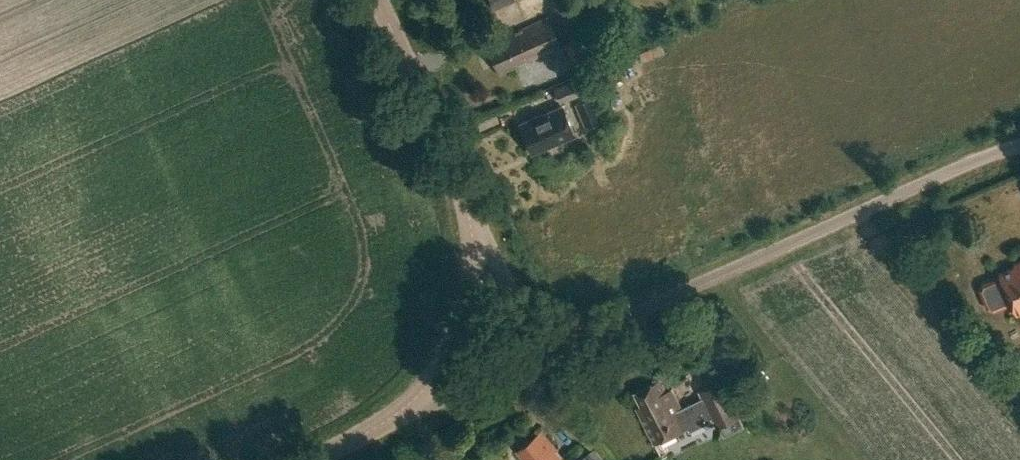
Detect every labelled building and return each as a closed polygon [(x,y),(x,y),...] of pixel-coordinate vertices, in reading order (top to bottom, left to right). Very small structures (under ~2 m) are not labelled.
[(485,43),(497,73),(516,65),(516,63),(527,59),(527,60),(539,56),(562,44),(548,16),(526,27),(485,43)] [(578,38),(565,45),(575,66),(588,60),(578,38)] [(573,76),(551,85),(558,100),(580,92),(573,76)] [(573,102),(582,124),(598,117),(589,95),(573,102)] [(573,133),(561,103),(517,120),(529,151),(573,133)] [(1012,298),(1017,312),(1019,311),(1019,261),(1000,269),(1002,273),(983,281),(980,285),(988,304),(993,306),(1012,298)] [(726,376),(698,388),(717,424),(739,414),(743,412),(726,376)] [(635,404),(653,442),(690,424),(672,386),(667,389),(661,377),(634,390),(639,402),(635,404)] [(744,425),(739,414),(729,418),(735,430),(744,425)] [(526,459),(565,459),(541,429),(517,448),(526,459)]
